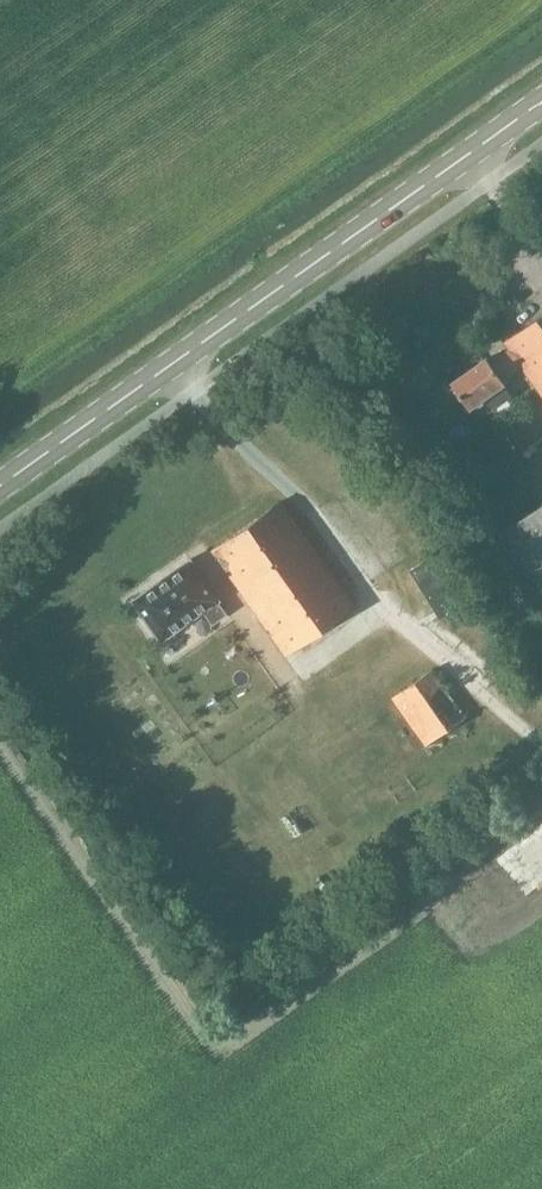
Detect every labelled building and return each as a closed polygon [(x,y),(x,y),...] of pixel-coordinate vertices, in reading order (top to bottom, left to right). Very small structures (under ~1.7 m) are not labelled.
[(503,385),(505,384),(503,380),(522,367),(541,395),(541,317),(506,343),(510,349),(490,363),(487,358),(452,383),(470,409),(484,399),(492,410),(511,396),(503,385)] [(210,550),(227,574),(283,654),(352,605),(279,501),(210,550)] [(499,537),(541,599),(541,507),(499,537)] [(440,620),(465,605),(434,555),(409,570),(440,620)] [(217,600),(188,559),(130,600),(159,641),(202,610),(211,622),(223,614),(215,602),(217,600)] [(432,669),(393,697),(426,745),(466,717),(432,669)]
